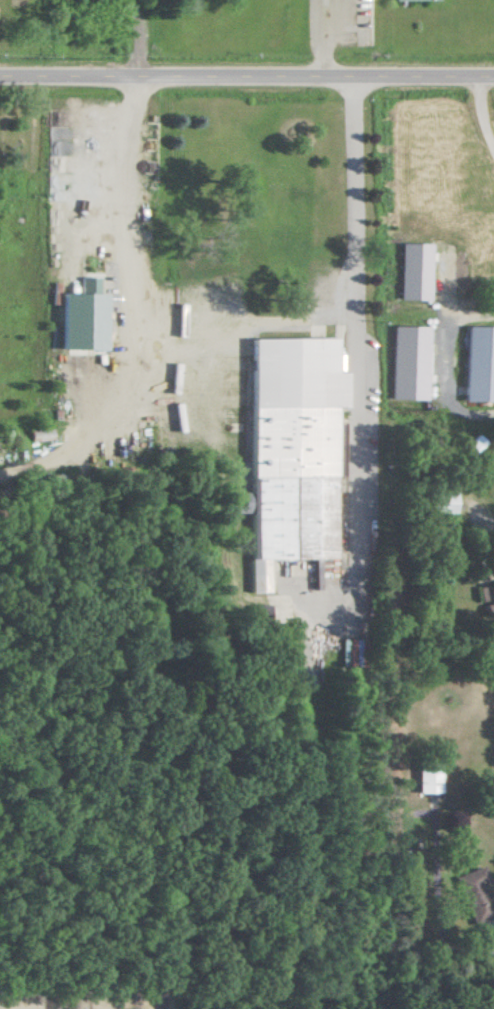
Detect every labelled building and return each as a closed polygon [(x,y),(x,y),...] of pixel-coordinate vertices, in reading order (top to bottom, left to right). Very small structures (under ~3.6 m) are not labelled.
[(63,344),(105,344),(105,291),(63,291),(63,344)] [(466,326),(466,401),(493,401),(493,326),(466,326)] [(342,558),(340,406),(350,405),(350,371),(340,371),(340,336),(251,338),(254,559),(342,558)] [(458,511),(458,490),(437,490),(437,511),(458,511)] [(480,584),(482,614),(493,613),(493,583),(480,584)] [(440,791),(440,757),(416,757),(416,791),(440,791)] [(453,896),(461,894),(469,921),(492,914),(478,867),(447,876),(453,896)]
